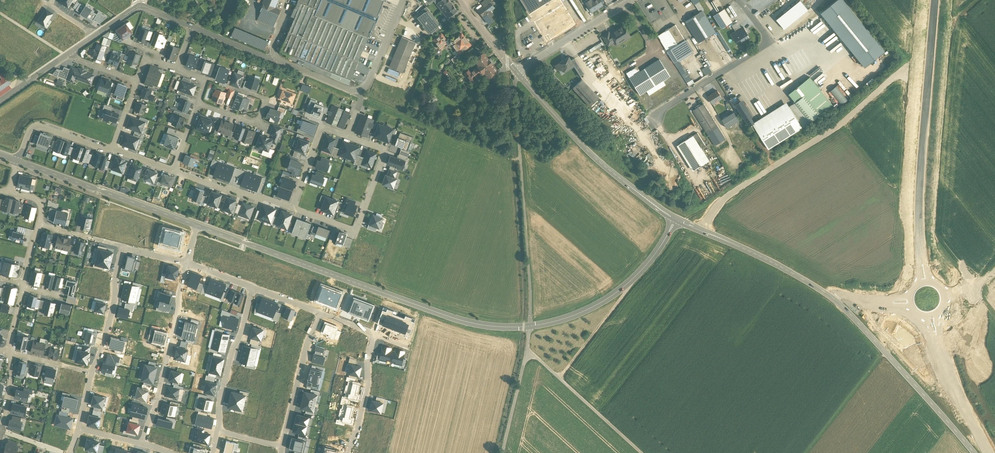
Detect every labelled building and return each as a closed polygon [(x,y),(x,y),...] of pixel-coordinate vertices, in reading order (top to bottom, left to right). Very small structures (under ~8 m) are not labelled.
[(297,1),(317,9),(321,0),(298,0),(297,1)] [(317,9),(315,13),(314,15),(368,38),(370,33),(372,33),(372,31),(371,30),(373,26),(374,26),(374,25),(374,24),(373,24),(374,21),(375,21),(377,16),(376,16),(377,13),(378,13),(379,13),(380,12),(379,11),(381,7),(383,0),(321,0),(317,9)] [(438,2),(438,3),(436,4),(441,11),(452,3),(449,0),(441,0),(438,2)] [(529,14),(550,0),(520,0),(529,14)] [(560,0),(550,0),(529,14),(534,22),(563,4),(560,0)] [(591,2),(590,0),(586,3),(591,12),(603,5),(600,0),(594,0),(591,2)] [(809,10),(801,0),(777,20),(785,29),(809,10)] [(822,12),(865,66),(884,52),(842,0),(837,0),(822,12)] [(317,9),(297,1),(298,1),(297,2),(294,7),(298,9),(302,7),(315,13),(317,9)] [(490,2),(484,6),(478,10),(489,24),(493,21),(488,13),(494,8),(490,2)] [(568,2),(563,4),(571,17),(575,14),(568,2)] [(81,13),(85,7),(80,3),(76,10),(81,13)] [(275,8),(263,3),(260,10),(261,11),(277,17),(280,10),(275,8)] [(452,3),(441,11),(447,18),(449,17),(453,14),(457,11),(452,3)] [(571,17),(563,4),(534,22),(547,42),(575,24),(571,17)] [(81,13),(80,14),(86,19),(87,17),(91,11),(92,9),(86,5),(85,7),(81,13)] [(302,7),(298,9),(294,7),(291,16),(294,17),(288,32),(304,39),(314,15),(315,13),(302,7)] [(49,19),(53,14),(46,9),(38,22),(45,26),(49,19)] [(733,22),(725,9),(714,16),(722,29),(733,22)] [(442,27),(428,10),(424,13),(417,18),(429,33),(431,32),(438,26),(440,29),(442,27)] [(97,14),(91,11),(87,17),(93,21),(94,20),(97,14)] [(273,27),(277,17),(261,11),(257,20),(273,27)] [(716,32),(702,11),(686,21),(699,43),(716,32)] [(97,14),(94,20),(99,24),(107,17),(98,12),(97,14)] [(368,38),(314,15),(304,39),(325,48),(340,54),(358,62),(368,38)] [(52,21),(49,19),(45,26),(44,27),(47,29),(52,21)] [(126,24),(117,30),(123,39),(126,37),(127,37),(126,36),(128,35),(129,35),(128,35),(132,33),(130,30),(126,24)] [(623,25),(610,34),(609,32),(602,36),(608,45),(616,41),(617,43),(624,38),(625,40),(630,37),(623,25)] [(685,40),(675,25),(665,31),(671,42),(675,47),(685,40)] [(438,26),(431,32),(433,34),(440,29),(438,26)] [(235,27),(231,36),(264,50),(268,41),(235,27)] [(748,34),(743,27),(742,28),(736,32),(731,35),(736,42),(740,39),(742,42),(749,38),(747,35),(748,34)] [(149,31),(142,28),(138,39),(145,42),(146,39),(149,31)] [(123,39),(117,30),(116,31),(113,40),(121,43),(123,39)] [(304,39),(288,32),(280,51),(289,54),(288,58),(295,61),(296,60),(297,60),(296,63),(302,66),(303,66),(315,71),(325,48),(304,39)] [(162,35),(156,33),(151,44),(158,46),(158,45),(161,38),(162,35)] [(446,40),(441,34),(433,40),(439,48),(445,43),(446,43),(446,45),(448,48),(450,46),(450,45),(452,48),(454,47),(452,45),(453,45),(451,42),(451,41),(450,41),(450,39),(449,38),(448,39),(447,41),(446,40)] [(467,42),(461,34),(451,41),(451,42),(453,45),(452,45),(454,47),(459,53),(467,47),(466,47),(469,44),(468,42),(467,42)] [(402,37),(389,67),(403,73),(416,43),(402,37)] [(167,40),(161,38),(158,45),(164,47),(167,40)] [(675,47),(671,49),(678,60),(693,51),(686,40),(685,40),(675,47)] [(671,42),(664,46),(667,51),(671,49),(675,47),(671,42)] [(105,47),(97,44),(95,50),(94,50),(92,51),(90,54),(91,56),(101,59),(103,54),(106,47),(105,47)] [(178,48),(169,45),(165,56),(174,60),(178,48)] [(133,48),(127,46),(124,54),(124,55),(129,56),(131,51),(131,52),(133,48)] [(325,48),(315,71),(330,77),(333,72),(340,54),(325,48)] [(678,60),(671,49),(667,51),(674,62),(678,60)] [(131,52),(131,51),(129,56),(127,62),(132,64),(132,62),(137,64),(140,55),(131,52)] [(488,59),(483,52),(474,59),(478,65),(477,66),(478,67),(475,69),(477,72),(492,60),(490,58),(488,59)] [(120,56),(112,54),(109,62),(116,65),(118,61),(120,56)] [(340,54),(333,72),(330,77),(348,84),(352,86),(353,86),(354,85),(355,84),(355,83),(354,82),(353,81),(350,80),(358,62),(340,54)] [(457,54),(451,59),(453,63),(460,58),(457,54)] [(198,58),(190,55),(186,66),(192,68),(192,67),(194,66),(195,66),(198,58)] [(568,57),(565,59),(565,60),(562,62),(562,61),(555,65),(558,70),(562,67),(564,71),(573,65),(570,60),(568,57)] [(574,58),(570,60),(573,65),(575,68),(579,66),(574,58)] [(794,59),(800,70),(802,69),(796,58),(794,59)] [(634,75),(629,78),(640,95),(670,76),(659,59),(640,71),(634,75)] [(492,60),(477,72),(479,74),(482,72),(483,74),(484,72),(488,78),(497,71),(492,64),(494,63),(492,60)] [(674,63),(678,69),(683,66),(678,60),(674,63)] [(214,64),(205,61),(203,67),(202,72),(210,75),(214,64)] [(221,66),(220,66),(218,71),(215,79),(220,81),(225,83),(230,69),(221,66)] [(470,73),(465,66),(460,69),(466,77),(467,76),(469,78),(472,76),(470,73)] [(579,66),(575,68),(580,76),(584,73),(579,66)] [(708,66),(703,70),(706,75),(712,72),(708,66)] [(70,69),(64,67),(63,70),(60,69),(57,76),(67,79),(70,69)] [(87,71),(78,68),(78,70),(71,67),(70,69),(67,79),(74,82),(75,78),(91,84),(94,75),(86,73),(87,71)] [(637,67),(631,71),(634,75),(640,71),(637,67)] [(150,69),(148,75),(159,79),(161,73),(157,71),(150,69)] [(244,76),(234,72),(231,82),(230,85),(234,86),(240,88),(244,76)] [(817,82),(825,76),(821,72),(814,78),(817,82)] [(860,86),(865,82),(855,74),(850,76),(852,81),(848,77),(843,79),(845,82),(842,84),(844,88),(842,90),(839,88),(839,86),(836,84),(834,84),(838,92),(841,94),(842,97),(845,100),(847,99),(850,95),(848,91),(852,94),(858,88),(855,82),(860,86)] [(159,79),(148,75),(145,81),(146,82),(152,84),(157,86),(159,79)] [(6,76),(1,80),(0,80),(0,95),(11,88),(9,84),(11,83),(6,76)] [(260,80),(250,76),(248,82),(246,87),(250,88),(256,90),(260,80)] [(788,95),(795,103),(803,96),(819,116),(832,105),(810,78),(788,95)] [(108,80),(105,79),(105,80),(102,79),(98,89),(107,93),(108,92),(110,86),(112,82),(108,81),(108,80)] [(599,98),(582,79),(573,88),(590,106),(599,98)] [(182,81),(181,80),(180,82),(177,90),(180,90),(186,93),(192,95),(194,92),(193,91),(193,89),(195,89),(196,86),(189,83),(182,81)] [(230,88),(233,90),(234,86),(230,85),(231,82),(228,81),(227,84),(226,87),(230,88)] [(126,86),(119,83),(118,86),(115,94),(117,95),(122,97),(126,87),(126,86)] [(310,93),(311,86),(302,84),(300,91),(310,93)] [(280,86),(277,95),(280,96),(283,90),(286,91),(286,89),(280,86)] [(122,97),(117,95),(116,98),(122,101),(127,87),(126,87),(122,97)] [(147,89),(143,87),(140,96),(148,99),(151,90),(147,89)] [(225,93),(216,90),(215,93),(214,93),(213,95),(214,96),(213,99),(221,102),(225,93)] [(286,91),(283,90),(280,96),(279,99),(291,103),(294,94),(286,91)] [(717,91),(708,96),(712,103),(717,100),(717,101),(717,100),(718,101),(722,98),(717,91)] [(250,100),(243,98),(243,97),(237,95),(237,94),(235,100),(232,107),(238,110),(239,108),(242,110),(242,107),(246,109),(250,100)] [(736,96),(729,100),(733,106),(736,105),(736,104),(740,102),(736,96)] [(758,116),(772,108),(765,96),(757,101),(751,105),(758,116)] [(803,96),(795,103),(810,123),(819,116),(803,96)] [(308,107),(313,109),(315,104),(316,101),(310,99),(308,107)] [(187,102),(181,100),(178,108),(187,111),(190,103),(187,102)] [(752,116),(742,100),(740,102),(736,104),(736,105),(749,126),(753,123),(749,118),(752,116)] [(146,105),(138,102),(135,110),(143,113),(144,112),(145,112),(146,108),(145,107),(146,105)] [(787,102),(753,123),(755,128),(789,106),(787,102)] [(789,106),(755,128),(768,149),(810,123),(795,103),(789,106)] [(315,104),(313,109),(311,115),(318,117),(320,112),(322,106),(315,104)] [(717,125),(704,104),(693,110),(706,132),(717,125)] [(334,125),(341,109),(333,106),(330,112),(327,111),(326,114),(329,115),(326,122),(334,125)] [(277,111),(270,109),(269,113),(268,113),(266,118),(270,119),(270,120),(273,121),(274,120),(278,122),(279,117),(280,113),(280,112),(277,111)] [(341,109),(334,125),(344,129),(350,112),(341,109)] [(111,112),(107,110),(104,119),(108,121),(109,119),(116,122),(119,114),(111,112)] [(734,112),(722,120),(727,128),(739,121),(734,112)] [(181,117),(175,115),(172,124),(181,127),(184,118),(181,117)] [(211,119),(200,115),(196,127),(203,129),(205,132),(207,131),(209,131),(211,126),(213,120),(211,119)] [(359,121),(374,126),(375,124),(372,123),(373,120),(361,115),(359,121)] [(128,122),(144,128),(146,122),(130,117),(128,122)] [(227,122),(222,120),(219,127),(218,131),(223,133),(227,122)] [(316,125),(308,122),(303,121),(301,126),(300,129),(305,131),(313,133),(316,125)] [(374,126),(359,121),(357,127),(368,131),(369,127),(373,129),(374,127),(374,126)] [(144,128),(128,122),(126,127),(139,132),(142,133),(144,128)] [(233,124),(227,122),(223,133),(229,135),(231,131),(233,124)] [(381,140),(386,126),(379,123),(379,124),(377,128),(374,137),(381,140)] [(282,128),(273,125),(270,134),(273,136),(272,139),(272,140),(271,142),(276,144),(282,128)] [(300,129),(301,126),(299,125),(297,132),(304,134),(305,131),(300,129)] [(725,139),(717,125),(706,132),(715,145),(725,139)] [(245,129),(239,126),(239,127),(236,134),(235,138),(241,140),(245,129)] [(386,126),(381,140),(388,143),(392,133),(393,129),(386,126)] [(368,131),(357,127),(355,133),(367,137),(369,131),(368,131)] [(167,134),(175,137),(177,131),(169,128),(167,134)] [(251,131),(245,129),(241,140),(247,142),(248,139),(251,131)] [(705,145),(697,132),(693,135),(701,148),(705,145)] [(41,133),(39,137),(37,144),(48,147),(52,137),(41,133)] [(122,139),(138,144),(140,139),(133,136),(124,133),(122,139)] [(413,137),(400,133),(398,137),(397,137),(395,145),(400,147),(400,149),(401,149),(407,151),(413,137)] [(175,137),(167,134),(164,145),(174,149),(177,142),(178,142),(179,138),(175,137)] [(272,139),(260,135),(256,146),(256,147),(263,149),(263,150),(264,150),(264,149),(268,151),(269,149),(271,142),(272,140),(272,139)] [(701,148),(693,135),(680,144),(696,169),(709,161),(701,148)] [(335,139),(326,136),(322,150),(331,153),(333,146),(335,139)] [(303,139),(298,138),(297,141),(294,140),(292,146),(295,147),(294,150),(295,150),(303,153),(305,153),(306,149),(307,150),(308,146),(308,145),(309,142),(303,139)] [(64,142),(58,139),(57,142),(55,149),(54,150),(60,153),(64,142)] [(138,144),(122,139),(120,145),(128,148),(136,150),(138,144)] [(728,144),(725,139),(715,145),(718,150),(728,144)] [(346,158),(351,144),(343,141),(340,149),(338,155),(346,158)] [(71,144),(64,142),(60,153),(67,155),(67,153),(70,147),(71,144)] [(351,144),(346,158),(355,161),(357,155),(360,147),(351,144)] [(696,169),(680,144),(677,145),(693,171),(696,169)] [(263,149),(256,147),(256,146),(253,145),(251,150),(262,154),(263,150),(263,149)] [(84,149),(78,146),(74,158),(80,160),(84,149)] [(89,151),(84,149),(80,160),(85,162),(89,151)] [(268,151),(264,149),(264,150),(263,150),(262,154),(271,157),(274,150),(269,149),(268,151)] [(407,151),(401,149),(399,155),(406,157),(407,158),(409,152),(407,151)] [(300,159),(303,153),(295,150),(293,157),(298,158),(300,159)] [(367,151),(364,158),(362,164),(371,168),(376,154),(367,151)] [(103,155),(97,153),(96,156),(93,164),(98,167),(103,155)] [(108,157),(103,155),(98,167),(104,168),(107,160),(108,157)] [(190,157),(186,156),(183,164),(194,167),(196,159),(190,157)] [(405,161),(397,158),(390,156),(387,164),(390,165),(396,167),(403,170),(405,165),(404,165),(405,161)] [(117,171),(121,159),(116,157),(114,162),(111,169),(117,171)] [(121,159),(117,171),(122,173),(125,165),(127,161),(121,159)] [(297,161),(288,159),(286,165),(289,165),(288,167),(294,169),(292,174),(297,176),(302,163),(297,161)] [(216,169),(218,162),(213,160),(210,167),(216,169)] [(320,161),(318,160),(315,167),(326,171),(329,164),(328,164),(320,161)] [(221,179),(226,165),(218,162),(216,169),(213,176),(221,179)] [(142,167),(133,164),(132,166),(129,174),(128,177),(137,180),(142,167)] [(229,182),(232,175),(234,168),(226,165),(221,179),(229,182)] [(232,175),(237,177),(240,170),(234,168),(232,175)] [(395,170),(389,168),(387,175),(395,178),(397,171),(395,170)] [(158,173),(147,169),(143,179),(154,183),(156,177),(158,173)] [(240,170),(237,177),(243,179),(245,172),(246,172),(240,170)] [(241,186),(248,189),(253,175),(245,172),(243,179),(241,186)] [(174,178),(163,174),(162,177),(160,183),(170,186),(174,178)] [(315,175),(313,174),(310,181),(321,185),(324,179),(323,178),(315,175)] [(32,178),(20,175),(18,187),(21,188),(29,190),(29,189),(31,184),(32,179),(32,178)] [(261,178),(253,175),(248,189),(257,191),(259,185),(261,178)] [(395,178),(387,175),(385,175),(384,178),(383,180),(382,184),(393,188),(397,179),(395,178)] [(289,179),(284,177),(280,187),(291,191),(292,191),(295,181),(289,179)] [(291,191),(280,187),(277,196),(288,200),(291,191)] [(204,191),(196,188),(192,199),(200,202),(203,196),(204,191)] [(221,195),(212,192),(207,204),(217,207),(219,200),(221,195)] [(5,197),(5,200),(2,199),(0,207),(0,209),(3,210),(2,210),(10,212),(13,199),(5,197)] [(236,200),(227,197),(225,202),(222,209),(232,213),(234,205),(236,200)] [(327,212),(332,199),(326,197),(324,202),(321,210),(327,212)] [(20,201),(13,199),(10,212),(18,214),(18,212),(21,212),(23,205),(19,204),(20,201)] [(332,199),(327,212),(333,214),(336,207),(338,201),(332,199)] [(254,207),(243,203),(242,206),(239,214),(237,218),(249,221),(254,207)] [(357,206),(354,205),(348,203),(344,213),(353,216),(357,206)] [(264,221),(269,207),(263,205),(260,211),(258,219),(264,221)] [(36,208),(27,206),(25,213),(24,217),(34,219),(36,208)] [(57,209),(50,207),(47,218),(54,220),(57,210),(57,209)] [(269,207),(264,221),(271,223),(273,216),(276,209),(269,207)] [(71,214),(57,210),(54,220),(53,223),(65,226),(67,219),(69,220),(71,214)] [(292,214),(282,211),(277,225),(287,229),(289,222),(292,214)] [(377,227),(382,229),(384,224),(381,223),(382,218),(373,215),(371,220),(370,220),(369,224),(377,227)] [(83,217),(81,225),(81,228),(90,230),(93,218),(83,216),(83,217)] [(304,221),(297,219),(293,228),(291,233),(299,236),(304,221)] [(311,224),(304,221),(299,236),(306,238),(307,234),(311,224)] [(318,228),(313,226),(310,235),(315,236),(316,234),(318,228)] [(319,226),(318,228),(316,234),(327,238),(330,230),(319,226)] [(167,230),(164,229),(162,235),(160,243),(166,244),(165,246),(174,248),(175,246),(180,248),(183,234),(180,233),(180,232),(176,231),(176,232),(171,231),(171,230),(167,229),(167,230)] [(17,232),(13,231),(11,240),(23,243),(24,237),(23,237),(24,234),(17,232)] [(339,232),(336,231),(332,241),(336,243),(337,242),(343,244),(346,237),(347,234),(339,231),(339,232)] [(52,234),(43,232),(40,246),(49,248),(51,243),(52,234)] [(64,238),(58,236),(57,242),(55,247),(62,249),(64,238)] [(352,239),(346,237),(343,244),(343,245),(349,248),(352,239)] [(71,239),(64,238),(62,249),(68,250),(68,251),(69,245),(71,239)] [(85,243),(77,241),(76,246),(74,251),(75,251),(77,252),(80,253),(83,253),(85,243)] [(111,260),(113,253),(113,252),(106,251),(99,249),(97,257),(111,260)] [(134,272),(135,270),(137,261),(137,260),(135,260),(135,258),(127,256),(123,270),(134,272)] [(111,260),(97,257),(95,265),(102,266),(109,268),(111,260)] [(145,260),(143,267),(141,273),(145,274),(145,275),(149,276),(153,262),(145,260)] [(13,263),(5,261),(2,273),(4,273),(10,274),(16,276),(17,272),(18,273),(19,269),(18,269),(19,265),(13,263)] [(159,270),(161,264),(153,262),(149,276),(154,277),(154,276),(158,277),(159,270)] [(165,277),(166,277),(176,279),(178,268),(168,265),(166,274),(165,277)] [(42,273),(32,271),(30,283),(39,285),(40,282),(42,274),(42,273)] [(196,289),(198,282),(201,275),(192,272),(187,286),(196,289)] [(54,277),(48,275),(47,278),(46,284),(45,287),(52,288),(54,277)] [(61,278),(54,277),(52,288),(58,290),(59,287),(61,278)] [(213,295),(218,282),(211,279),(208,286),(206,292),(213,295)] [(68,295),(73,297),(77,282),(67,280),(66,285),(70,286),(68,295)] [(201,293),(204,285),(198,282),(196,289),(195,291),(201,293)] [(218,282),(213,295),(220,298),(223,292),(225,284),(218,282)] [(123,291),(137,295),(139,288),(139,287),(132,286),(125,284),(123,291)] [(336,309),(342,292),(321,285),(315,301),(336,309)] [(13,287),(8,286),(8,287),(7,286),(5,293),(7,293),(4,302),(13,304),(16,289),(13,288),(13,287)] [(104,288),(97,287),(96,286),(94,295),(105,297),(107,289),(104,288)] [(234,302),(237,292),(231,290),(228,298),(228,300),(234,302)] [(137,295),(123,291),(121,299),(129,301),(135,302),(136,301),(137,295)] [(158,300),(169,302),(171,295),(169,294),(163,293),(158,291),(156,299),(158,300)] [(244,294),(237,292),(234,302),(240,304),(244,294)] [(37,297),(30,295),(27,305),(35,307),(37,299),(37,297)] [(353,296),(347,313),(368,321),(374,304),(353,296)] [(265,315),(270,301),(262,298),(260,304),(257,312),(265,315)] [(169,302),(158,300),(156,308),(157,308),(162,309),(170,311),(171,303),(169,302)] [(55,303),(46,301),(44,309),(46,309),(45,314),(49,315),(50,311),(53,312),(55,303)] [(93,301),(91,310),(103,313),(106,304),(103,303),(96,301),(96,302),(94,301),(93,301)] [(273,318),(275,311),(278,304),(270,301),(265,315),(273,318)] [(71,305),(62,303),(61,303),(59,312),(60,312),(69,314),(71,305)] [(393,311),(383,307),(377,323),(387,327),(388,326),(400,331),(399,332),(409,335),(415,319),(405,315),(404,318),(392,313),(393,311)] [(119,308),(117,317),(128,319),(130,311),(124,309),(119,308)] [(295,311),(287,308),(283,317),(291,320),(295,311)] [(272,320),(278,322),(281,313),(275,311),(273,318),(272,320)] [(302,313),(299,320),(297,327),(305,330),(310,316),(302,313)] [(223,327),(236,330),(238,319),(224,316),(222,321),(224,322),(223,327)] [(183,329),(195,332),(197,324),(190,322),(185,321),(183,329)] [(333,338),(336,329),(337,327),(325,323),(322,332),(328,334),(327,336),(333,338)] [(251,338),(260,340),(263,330),(253,327),(250,338),(251,338)] [(186,339),(193,340),(195,332),(183,329),(181,337),(186,339)] [(333,338),(338,340),(341,331),(336,329),(333,338)] [(164,345),(167,334),(159,332),(152,330),(150,330),(148,341),(151,342),(158,344),(164,345)] [(85,341),(94,343),(96,333),(88,331),(85,341)] [(215,332),(213,340),(227,343),(229,335),(221,333),(215,332)] [(16,347),(25,349),(26,348),(28,339),(29,337),(23,335),(22,337),(18,336),(16,347)] [(123,351),(125,341),(121,340),(111,337),(108,348),(115,349),(122,351),(123,351)] [(211,348),(218,350),(225,352),(227,343),(213,340),(211,348)] [(34,341),(33,345),(31,352),(37,354),(39,342),(34,341)] [(185,342),(181,341),(180,346),(179,346),(179,347),(186,349),(188,343),(185,342)] [(45,344),(39,342),(37,354),(42,355),(44,348),(45,344)] [(78,346),(77,350),(78,350),(89,352),(91,346),(82,344),(82,347),(78,346)] [(256,357),(258,349),(251,348),(243,346),(241,354),(256,357)] [(188,350),(186,349),(179,347),(177,347),(174,358),(185,361),(188,350)] [(379,360),(380,360),(386,361),(386,360),(390,361),(393,351),(390,351),(391,349),(382,347),(381,354),(379,360)] [(59,350),(50,348),(49,352),(48,356),(57,359),(58,356),(59,353),(59,350)] [(89,352),(78,350),(75,361),(87,364),(88,360),(89,360),(89,357),(88,357),(89,353),(89,352)] [(393,351),(390,361),(395,362),(394,363),(401,365),(403,359),(404,352),(396,350),(395,352),(393,351)] [(106,363),(115,366),(116,361),(119,362),(120,357),(108,354),(106,363)] [(256,357),(241,354),(239,362),(247,364),(254,366),(256,357)] [(323,365),(325,357),(324,357),(314,354),(313,354),(311,362),(323,365)] [(211,364),(222,367),(224,359),(220,358),(213,356),(211,364)] [(26,363),(19,361),(17,373),(24,375),(25,367),(26,363)] [(114,369),(115,366),(106,363),(104,363),(102,371),(106,372),(112,373),(113,369),(114,369)] [(41,366),(32,364),(30,374),(39,376),(41,366)] [(145,364),(143,372),(155,375),(157,367),(155,367),(148,365),(145,364)] [(209,372),(217,374),(220,375),(222,367),(211,364),(209,372)] [(349,374),(357,376),(359,376),(361,367),(355,365),(351,364),(351,365),(348,373),(349,374)] [(56,370),(47,368),(45,375),(45,377),(44,382),(45,382),(52,384),(53,382),(54,381),(54,380),(54,378),(56,370)] [(319,379),(322,371),(316,369),(311,368),(310,368),(308,377),(319,379)] [(170,377),(169,380),(173,381),(178,382),(180,373),(171,371),(170,374),(169,377),(170,377)] [(144,381),(151,383),(153,383),(155,375),(143,372),(141,380),(144,381)] [(317,388),(319,379),(308,377),(306,385),(307,386),(311,387),(317,388)] [(346,384),(345,389),(358,392),(360,385),(358,384),(355,383),(348,381),(347,385),(346,384)] [(207,382),(204,392),(214,394),(215,391),(216,391),(216,388),(217,384),(213,383),(207,382)] [(151,386),(150,386),(143,385),(142,384),(141,389),(148,391),(148,392),(149,393),(151,386)] [(173,388),(167,386),(165,396),(173,398),(177,399),(178,395),(179,389),(173,388)] [(138,388),(136,398),(146,401),(148,391),(141,389),(138,388)] [(24,391),(16,389),(15,399),(27,401),(29,392),(24,391)] [(345,393),(344,396),(344,397),(351,398),(357,400),(358,395),(358,392),(345,389),(344,393),(345,393)] [(230,399),(244,403),(246,395),(239,394),(232,392),(230,399)] [(303,400),(315,403),(317,395),(310,393),(304,392),(303,400)] [(94,406),(102,408),(103,402),(106,402),(107,397),(97,395),(97,396),(94,395),(92,405),(94,406)] [(69,397),(65,396),(63,405),(70,407),(75,408),(77,399),(69,397)] [(196,407),(201,408),(211,411),(213,401),(206,400),(198,398),(196,407)] [(236,409),(242,410),(244,403),(230,399),(228,407),(236,409)] [(315,403),(303,400),(301,408),(306,409),(313,411),(315,403)] [(380,412),(383,403),(375,401),(372,400),(370,410),(371,410),(380,412)] [(21,405),(13,403),(11,412),(24,415),(26,414),(27,412),(25,410),(26,407),(21,405)] [(161,412),(175,416),(177,408),(177,407),(170,405),(163,403),(161,412)] [(133,416),(139,417),(145,419),(147,408),(140,406),(133,404),(130,415),(133,416)] [(340,408),(339,412),(353,415),(354,408),(352,408),(352,407),(349,406),(342,404),(342,405),(341,408),(340,408)] [(102,412),(93,410),(92,416),(101,418),(102,412)] [(352,418),(353,415),(339,412),(338,416),(339,416),(339,420),(338,420),(345,422),(351,423),(352,419),(352,418)] [(307,426),(309,418),(309,417),(304,416),(297,414),(295,423),(307,426)] [(73,419),(67,417),(59,415),(57,415),(56,420),(57,421),(56,425),(70,429),(73,419)] [(98,427),(101,418),(92,416),(90,415),(87,425),(98,427)] [(213,418),(206,417),(198,415),(196,424),(211,428),(213,422),(212,422),(213,418)] [(156,425),(171,428),(172,422),(173,422),(166,420),(158,418),(156,425)] [(12,421),(10,420),(9,427),(20,430),(22,423),(20,422),(12,421)] [(140,425),(138,425),(129,422),(127,431),(124,430),(123,433),(135,436),(136,433),(138,434),(140,425)] [(305,434),(307,426),(295,423),(293,431),(299,433),(305,434)] [(332,435),(344,438),(346,429),(334,425),(332,435)] [(153,430),(152,435),(166,440),(167,436),(167,435),(161,433),(153,430)] [(210,434),(203,433),(195,431),(192,441),(208,444),(210,434)] [(164,444),(166,440),(152,435),(150,439),(164,444)] [(344,438),(332,435),(330,444),(342,447),(344,438)] [(291,437),(290,443),(305,447),(306,441),(291,437)] [(97,451),(98,445),(99,442),(87,439),(84,448),(97,451)] [(227,452),(232,452),(233,450),(237,451),(238,444),(234,443),(226,441),(224,452),(227,452)] [(7,443),(6,443),(6,446),(7,447),(6,448),(5,449),(5,450),(17,452),(18,446),(16,446),(7,443)] [(303,452),(305,447),(290,443),(288,449),(303,452)]
